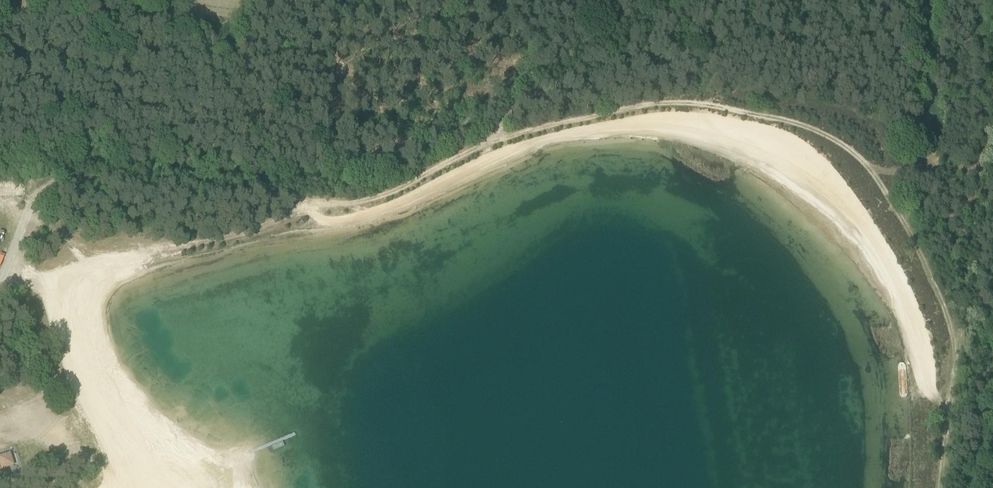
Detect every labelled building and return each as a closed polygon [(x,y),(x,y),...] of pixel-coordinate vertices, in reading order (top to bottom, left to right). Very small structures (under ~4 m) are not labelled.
[(0,459),(0,465),(1,468),(14,464),(10,452),(2,454),(3,458),(0,459)]
